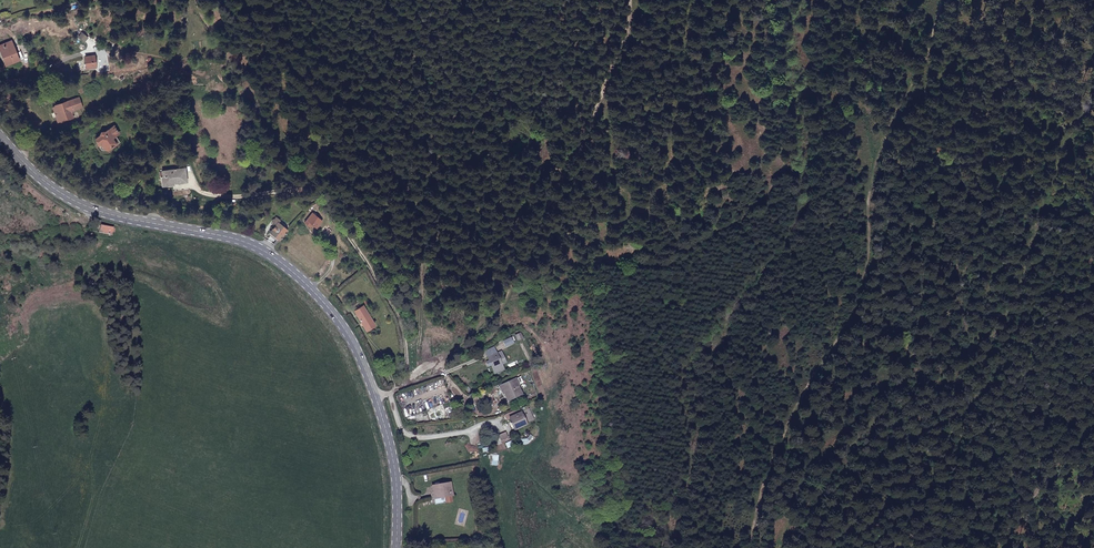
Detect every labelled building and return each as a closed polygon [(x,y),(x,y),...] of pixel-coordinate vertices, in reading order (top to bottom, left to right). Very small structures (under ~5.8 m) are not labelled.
[(11,42),(0,46),(0,50),(6,63),(18,59),(11,42)] [(94,55),(84,57),(86,68),(96,67),(94,55)] [(80,107),(77,98),(54,106),(54,107),(52,108),(57,123),(60,122),(61,122),(73,117),(71,111),(80,107)] [(118,133),(113,126),(104,132),(102,131),(100,132),(100,133),(99,134),(100,135),(94,139),(99,146),(98,148),(100,150),(107,151),(107,149),(111,146),(112,147),(119,142),(114,135),(118,133)] [(181,168),(157,172),(158,177),(160,177),(160,183),(168,182),(168,185),(183,182),(181,168)] [(151,206),(156,208),(159,200),(153,198),(151,206)] [(321,205),(319,202),(315,205),(323,217),(328,214),(321,205)] [(315,213),(313,212),(304,222),(309,227),(312,223),(316,227),(321,220),(314,214),(315,213)] [(279,239),(286,230),(278,222),(280,220),(276,216),(272,221),(275,224),(269,232),(279,239)] [(113,228),(101,225),(100,232),(112,235),(113,228)] [(268,234),(277,242),(279,239),(269,232),(268,234)] [(367,314),(360,302),(353,306),(355,310),(354,310),(365,330),(374,325),(369,318),(373,315),(371,312),(367,314)] [(486,350),(489,356),(497,353),(494,346),(486,350)] [(497,353),(502,364),(507,362),(502,351),(497,353)] [(489,356),(490,360),(492,364),(496,374),(504,370),(502,364),(497,353),(489,356)] [(522,389),(517,378),(500,386),(507,403),(519,398),(519,396),(522,394),(520,390),(522,389)] [(531,410),(522,414),(511,418),(513,422),(516,428),(535,420),(531,410)] [(451,487),(436,488),(438,507),(453,505),(451,487)]
